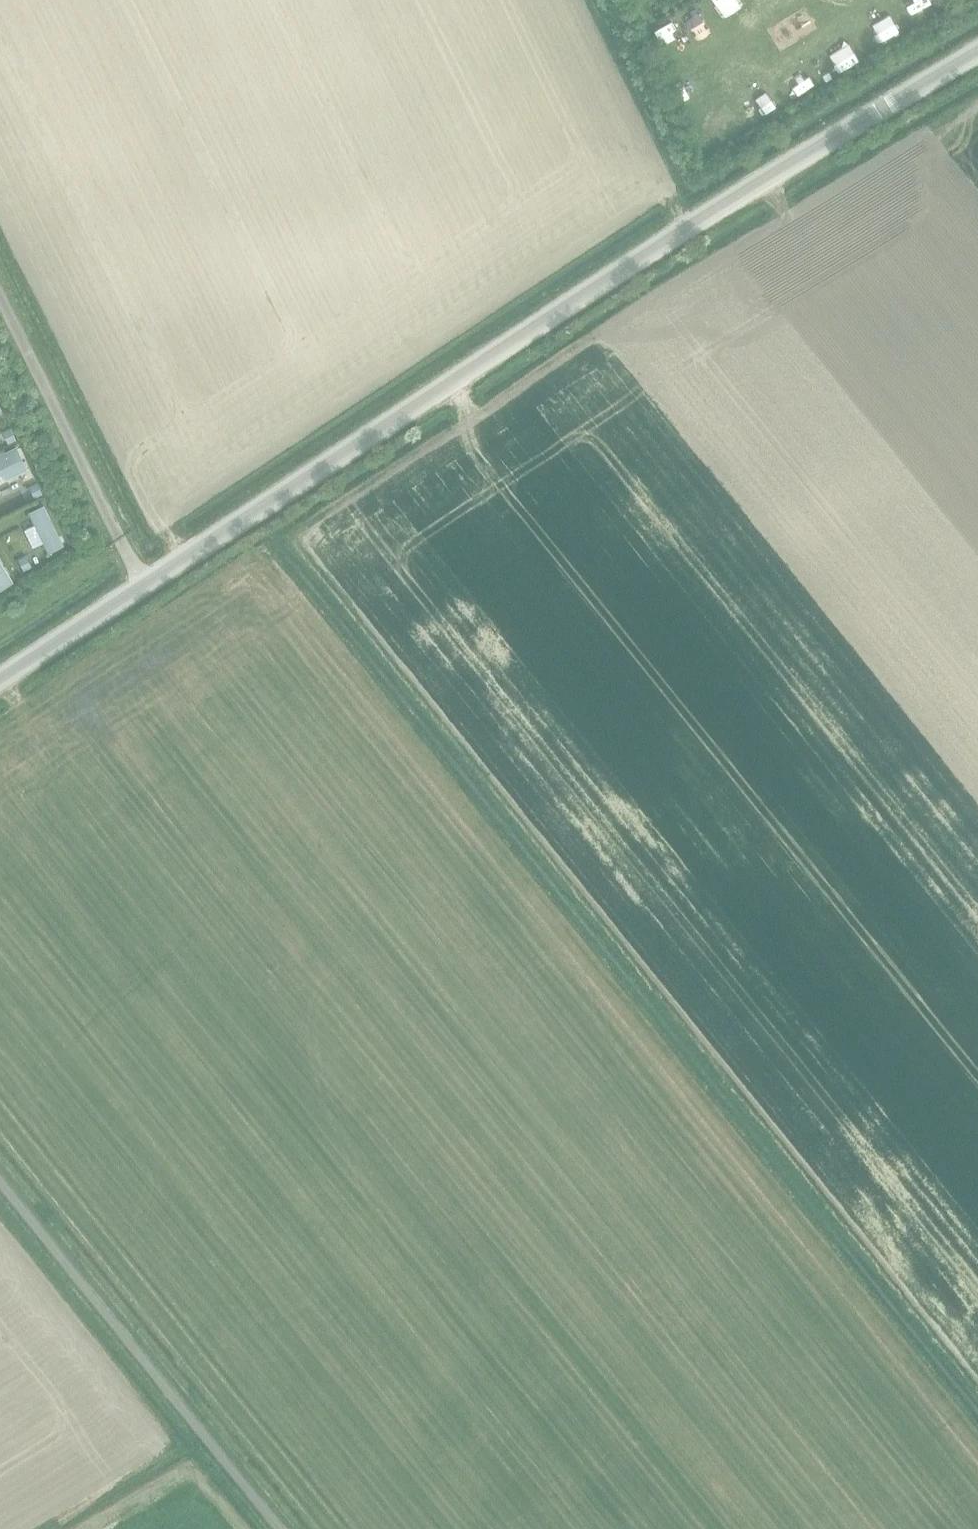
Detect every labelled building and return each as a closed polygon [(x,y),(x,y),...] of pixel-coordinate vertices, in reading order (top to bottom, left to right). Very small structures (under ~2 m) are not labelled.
[(0,453),(0,474),(2,473),(5,480),(27,469),(16,445),(0,453)] [(63,545),(43,504),(28,511),(48,553),(63,545)] [(0,562),(0,590),(13,582),(0,562)]
